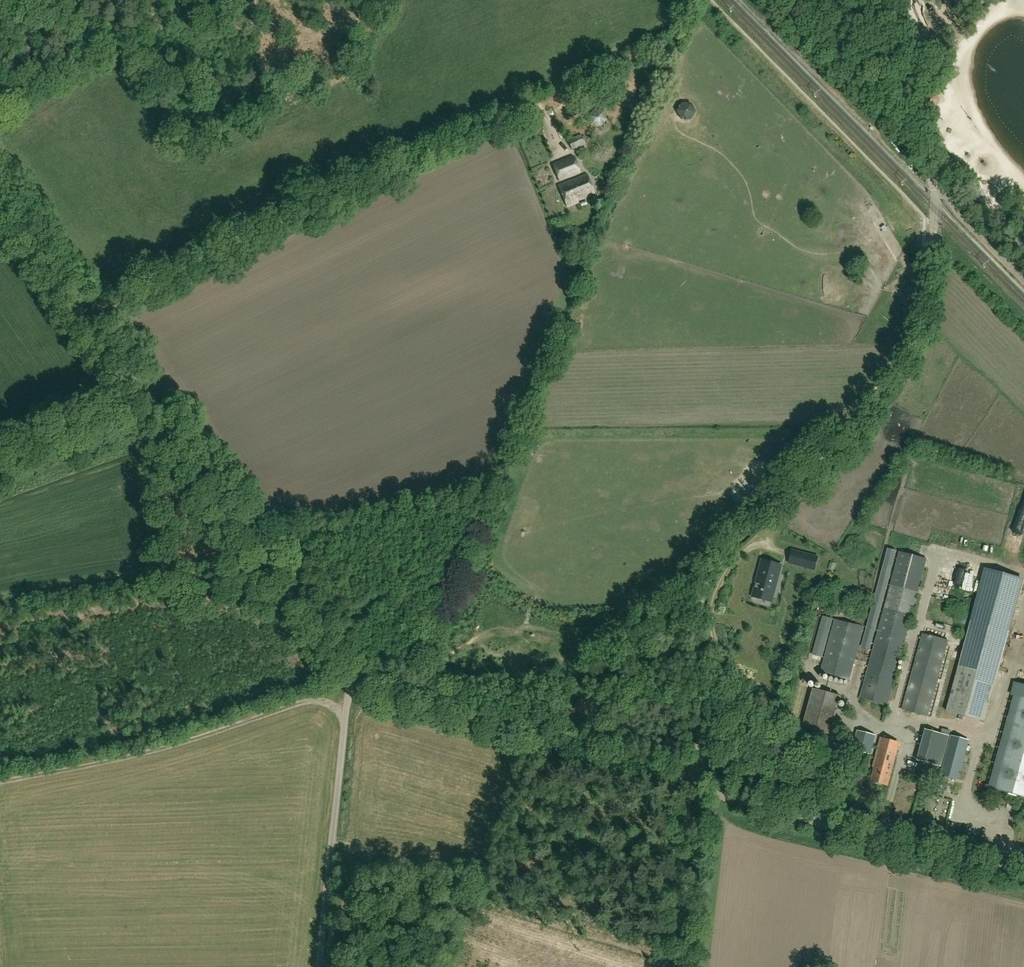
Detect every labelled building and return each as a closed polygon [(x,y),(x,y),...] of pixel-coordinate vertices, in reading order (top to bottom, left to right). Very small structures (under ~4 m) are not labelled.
[(921,91),(925,106),(937,102),(933,87),(921,91)] [(686,106),(681,114),(686,122),(696,122),(701,114),(696,106),(686,106)] [(600,128),(607,121),(604,111),(595,110),(587,116),(590,126),(600,128)] [(576,137),(568,141),(572,150),(581,146),(576,137)] [(573,157),(553,165),(560,181),(579,173),(573,157)] [(587,174),(558,186),(567,207),(578,203),(577,200),(594,193),(587,174)] [(860,698),(887,705),(926,559),(899,552),(860,698)] [(803,557),(800,570),(815,574),(818,561),(803,557)] [(774,598),(786,601),(787,599),(794,601),(801,573),(782,568),(774,598)] [(985,721),(1009,632),(1023,581),(985,570),(971,621),(947,711),(985,721)] [(881,576),(874,594),(882,597),(889,579),(881,576)] [(834,620),(821,672),(849,680),(863,627),(834,620)] [(903,710),(928,716),(948,640),(923,634),(903,710)] [(986,786),(1023,796),(1023,687),(1014,684),(986,786)] [(830,735),(841,696),(813,689),(803,728),(830,735)] [(926,729),(917,760),(941,767),(949,736),(926,729)] [(958,779),(968,741),(952,736),(942,775),(958,779)] [(889,786),(900,743),(881,738),(876,761),(878,762),(872,782),(889,786)] [(982,829),(985,823),(972,817),(969,823),(982,829)]
